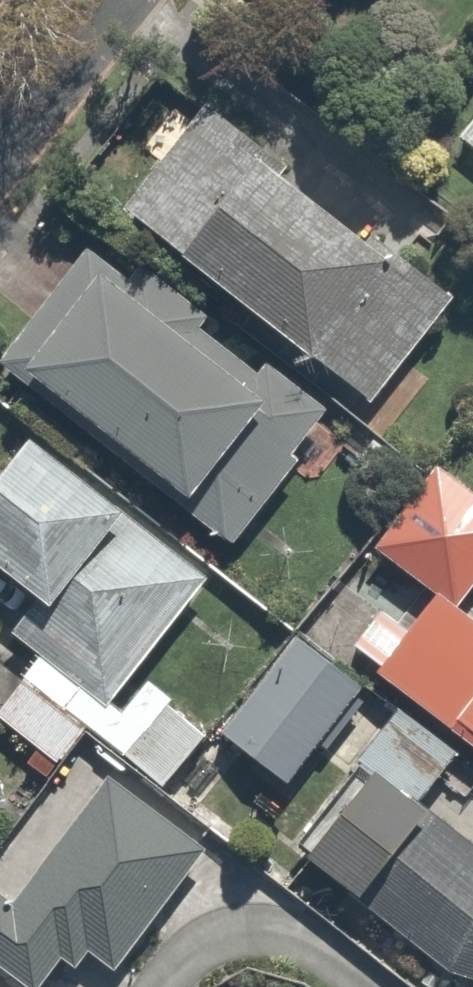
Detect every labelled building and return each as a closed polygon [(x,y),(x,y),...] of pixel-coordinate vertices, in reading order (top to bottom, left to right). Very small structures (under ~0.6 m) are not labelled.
[(212,101),(128,205),(368,399),(452,295),(212,101)] [(464,127),(472,133),(472,115),(464,127)] [(88,233),(6,343),(189,479),(174,501),(228,541),(286,465),(314,486),(355,432),(88,233)] [(0,444),(0,554),(41,589),(8,628),(33,649),(0,688),(0,708),(53,752),(79,722),(146,778),(203,710),(141,659),(204,584),(16,425),(0,444)] [(369,517),(466,587),(472,578),(472,483),(420,445),(369,517)] [(440,582),(379,661),(472,734),(472,608),(440,582)] [(357,676),(288,623),(214,721),(283,773),(357,676)] [(399,705),(293,839),(448,960),(472,967),(472,854),(420,803),(460,749),(399,705)] [(32,986),(37,986),(61,955),(76,965),(89,948),(116,968),(205,845),(109,775),(14,901),(0,892),(0,963),(32,986)]
